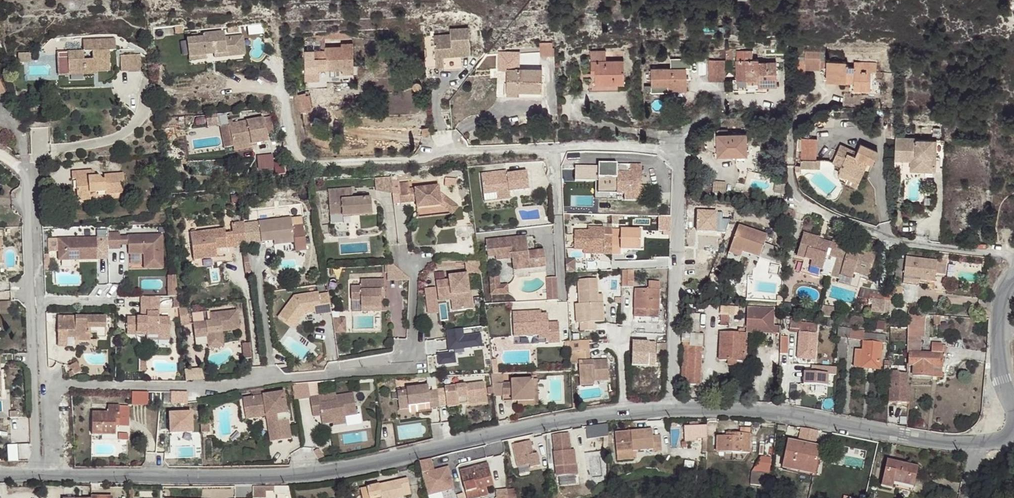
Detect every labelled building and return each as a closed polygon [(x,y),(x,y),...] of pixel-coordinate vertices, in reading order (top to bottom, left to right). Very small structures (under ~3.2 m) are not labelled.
[(433,34),(436,64),(461,62),(460,52),(470,51),(467,25),(449,27),(449,32),(433,34)] [(223,30),(202,32),(203,35),(186,36),(188,54),(205,52),(204,48),(212,47),(213,52),(229,50),(230,54),(244,53),(242,34),(224,36),(223,30)] [(115,37),(82,40),(83,51),(57,53),(58,60),(68,59),(69,76),(94,74),(94,70),(98,70),(111,69),(109,49),(115,48),(115,37)] [(321,42),(320,51),(325,51),(325,48),(325,37),(310,37),(310,42),(321,42)] [(541,57),(555,56),(554,49),(554,42),(541,42),(541,57)] [(325,51),(320,51),(306,51),(306,87),(326,87),(325,81),(355,81),(353,44),(341,44),(341,48),(325,48),(325,51)] [(417,49),(408,45),(407,54),(412,54),(417,49)] [(823,69),(823,51),(800,52),(800,69),(823,69)] [(133,52),(119,54),(121,68),(134,67),(133,52)] [(737,61),(737,81),(758,81),(758,87),(776,88),(776,64),(757,64),(757,61),(751,61),(752,52),(743,52),(743,61),(737,61)] [(523,53),(523,63),(541,63),(541,53),(523,53)] [(506,54),(506,69),(518,70),(518,54),(506,54)] [(671,68),(651,69),(651,85),(670,85),(670,89),(687,89),(687,68),(691,68),(691,58),(671,59),(671,68)] [(724,62),(708,61),(708,82),(724,82),(724,62)] [(623,62),(590,62),(591,75),(595,75),(595,85),(623,85),(623,62)] [(846,64),(826,63),(826,83),(853,84),(853,91),(870,91),(870,73),(876,73),(876,65),(854,64),(854,68),(846,68),(846,64)] [(518,70),(506,69),(505,94),(518,94),(518,91),(541,92),(541,70),(518,70)] [(758,81),(737,81),(733,81),(733,91),(758,91),(758,87),(758,81)] [(421,85),(420,84),(418,83),(417,83),(416,84),(415,84),(414,85),(414,86),(414,87),(414,89),(414,90),(415,91),(416,91),(417,92),(419,91),(420,91),(420,90),(421,89),(422,88),(421,86),(421,85)] [(309,92),(299,94),(302,112),(313,110),(309,92)] [(263,116),(228,123),(232,146),(251,143),(267,140),(263,116)] [(746,134),(716,135),(717,158),(746,157),(746,134)] [(901,137),(895,137),(895,159),(911,160),(910,170),(923,170),(923,167),(915,167),(915,154),(912,154),(912,156),(900,156),(901,137)] [(916,138),(901,137),(900,156),(912,156),(912,154),(915,154),(915,167),(923,167),(923,170),(935,170),(935,157),(932,156),(932,140),(916,140),(916,138)] [(817,141),(802,140),(801,169),(816,169),(817,141)] [(872,161),(877,149),(860,142),(855,152),(839,145),(831,164),(840,167),(838,171),(860,180),(868,159),(872,161)] [(274,153),(259,155),(261,169),(276,166),(274,153)] [(277,155),(277,173),(285,173),(286,155),(277,155)] [(640,164),(630,165),(617,163),(599,164),(599,168),(599,181),(598,193),(624,193),(624,201),(637,201),(636,182),(641,182),(640,164)] [(482,193),(495,192),(495,189),(507,187),(508,190),(528,188),(526,170),(506,172),(505,168),(480,172),(482,193)] [(599,168),(575,168),(576,181),(599,181),(599,168)] [(93,171),(71,172),(72,180),(75,180),(77,202),(90,201),(90,193),(104,192),(104,196),(122,194),(122,183),(124,184),(123,174),(104,175),(105,180),(102,180),(100,178),(99,175),(96,176),(93,171)] [(860,180),(838,171),(836,175),(858,184),(860,180)] [(407,183),(397,184),(400,204),(410,203),(408,190),(407,183)] [(429,187),(414,189),(415,202),(416,209),(440,206),(439,193),(438,186),(434,187),(434,189),(429,190),(429,187)] [(345,187),(327,188),(330,213),(342,212),(342,215),(372,213),(371,197),(352,198),(346,198),(345,187)] [(495,189),(495,192),(496,199),(509,197),(508,190),(507,187),(495,189)] [(455,205),(439,193),(440,206),(416,209),(417,218),(450,213),(455,205)] [(723,212),(697,212),(697,232),(725,233),(729,219),(723,219),(723,212)] [(260,227),(251,227),(253,244),(262,244),(262,242),(274,241),(281,241),(281,245),(295,244),(295,245),(306,244),(304,224),(293,225),(292,218),(259,221),(260,227)] [(244,228),(243,221),(232,222),(232,227),(234,246),(247,245),(244,228)] [(740,225),(733,249),(747,254),(761,259),(769,234),(740,225)] [(234,246),(232,227),(225,228),(227,246),(234,246)] [(244,228),(247,245),(253,244),(251,227),(244,228)] [(572,250),(582,250),(603,251),(603,255),(611,255),(612,237),(603,236),(603,228),(587,227),(587,231),(573,231),(572,250)] [(216,247),(227,246),(225,228),(190,231),(192,259),(217,257),(216,247)] [(620,237),(612,237),(611,255),(620,255),(620,249),(639,250),(639,229),(620,229),(620,237)] [(120,233),(108,234),(108,249),(120,249),(120,245),(120,237),(120,233)] [(830,274),(838,246),(818,240),(818,238),(803,233),(797,256),(804,258),(800,272),(819,278),(821,272),(830,275),(830,274)] [(120,245),(128,245),(128,236),(120,237),(120,245)] [(162,236),(128,236),(128,245),(128,255),(141,254),(142,253),(145,255),(144,257),(144,270),(162,269),(162,236)] [(526,237),(486,241),(487,254),(495,253),(495,257),(519,254),(521,270),(545,268),(544,251),(528,253),(526,237)] [(58,261),(97,260),(97,238),(58,239),(58,261)] [(859,252),(838,246),(830,274),(838,277),(836,283),(857,288),(861,274),(870,277),(876,255),(860,250),(859,252)] [(747,254),(733,249),(731,256),(746,260),(747,254)] [(519,254),(495,257),(495,261),(512,259),(513,271),(521,270),(519,254)] [(938,261),(906,257),(905,259),(903,278),(919,280),(935,282),(936,274),(937,264),(946,266),(947,255),(939,254),(939,258),(938,259),(938,261)] [(568,259),(568,271),(577,271),(577,259),(568,259)] [(895,278),(903,278),(905,259),(897,259),(895,278)] [(479,262),(465,262),(465,270),(481,275),(479,262)] [(945,275),(946,266),(937,264),(936,274),(945,275)] [(409,279),(392,265),(387,265),(388,282),(409,281),(409,279)] [(634,269),(622,269),(622,286),(633,287),(634,269)] [(450,282),(436,283),(438,298),(456,296),(458,313),(473,310),(471,292),(469,293),(467,274),(450,277),(450,282)] [(490,278),(491,295),(508,294),(508,286),(499,286),(499,277),(490,278)] [(548,301),(558,301),(557,277),(546,278),(548,301)] [(579,280),(580,305),(584,304),(586,323),(581,323),(581,331),(595,331),(595,323),(604,323),(603,304),(598,304),(598,296),(597,279),(579,280)] [(649,288),(636,287),(634,316),(659,317),(660,280),(649,280),(649,288)] [(384,281),(360,281),(359,288),(350,288),(350,301),(359,301),(359,308),(380,308),(380,298),(380,292),(384,292),(384,281)] [(900,298),(900,286),(891,286),(890,297),(900,298)] [(332,314),(329,294),(320,295),(319,293),(295,296),(279,318),(293,331),(306,315),(316,313),(322,312),(323,314),(323,316),(332,314)] [(159,307),(159,296),(141,296),(141,307),(147,307),(159,307)] [(456,296),(438,298),(439,303),(451,301),(453,313),(458,313),(456,296)] [(889,311),(891,301),(877,298),(874,308),(889,311)] [(1,313),(11,313),(11,300),(1,300),(1,313)] [(584,304),(580,305),(576,304),(577,324),(581,323),(586,323),(584,304)] [(159,317),(159,307),(147,307),(147,317),(142,317),(127,316),(127,334),(159,333),(159,331),(170,331),(170,316),(159,317)] [(179,308),(181,325),(190,324),(188,307),(179,308)] [(773,310),(746,309),(746,334),(778,335),(778,327),(773,327),(773,310)] [(236,311),(209,314),(210,322),(193,324),(194,334),(206,333),(207,337),(207,344),(222,343),(221,332),(238,330),(236,311)] [(534,315),(534,311),(512,313),(513,337),(538,335),(538,339),(549,338),(549,343),(560,343),(558,322),(548,323),(547,314),(541,314),(534,315)] [(907,313),(907,325),(907,329),(924,330),(924,314),(907,313)] [(729,314),(720,314),(719,325),(728,325),(729,314)] [(66,321),(66,316),(56,316),(56,333),(65,333),(65,337),(73,337),(77,337),(78,341),(89,341),(89,332),(89,327),(95,327),(95,333),(95,338),(104,338),(104,316),(73,316),(73,321),(66,321)] [(345,319),(333,319),(335,334),(345,334),(345,319)] [(800,321),(789,320),(788,329),(799,330),(797,359),(815,360),(817,324),(800,323),(800,321)] [(836,327),(836,337),(849,338),(850,328),(836,327)] [(463,330),(446,331),(449,354),(439,356),(440,367),(458,364),(456,350),(482,348),(480,334),(463,335),(463,330)] [(719,362),(745,362),(746,335),(743,335),(743,331),(738,330),(738,335),(720,335),(719,362)] [(65,333),(56,333),(56,346),(66,346),(65,337),(65,333)] [(885,335),(864,333),(862,350),(854,350),(853,366),(879,368),(880,342),(885,343),(885,335)] [(588,340),(570,341),(571,352),(589,351),(588,340)] [(656,343),(633,342),(632,365),(655,366),(656,343)] [(690,343),(683,342),(681,383),(700,384),(701,346),(689,346),(690,343)] [(931,354),(909,353),(908,364),(913,365),(912,375),(942,377),(942,354),(945,354),(946,346),(931,345),(931,354)] [(589,351),(571,352),(571,363),(579,362),(590,361),(589,351)] [(590,361),(579,362),(580,382),(595,381),(609,381),(608,360),(590,361)] [(72,372),(75,376),(81,372),(75,363),(69,368),(72,372)] [(809,374),(803,373),(802,385),(825,387),(825,374),(834,375),(835,368),(810,366),(809,374)] [(188,379),(205,378),(205,367),(187,368),(188,379)] [(897,370),(889,369),(888,400),(907,401),(907,385),(904,381),(905,372),(897,371),(897,370)] [(503,383),(503,373),(493,374),(491,374),(493,397),(509,396),(510,399),(514,399),(514,403),(534,402),(533,379),(511,380),(512,383),(503,383)] [(435,376),(427,377),(428,387),(428,386),(436,386),(435,376)] [(538,379),(533,379),(534,402),(514,403),(514,408),(539,406),(538,379)] [(310,381),(294,383),(296,398),(311,397),(310,381)] [(312,395),(319,394),(317,381),(310,382),(312,395)] [(445,389),(437,390),(439,406),(446,405),(447,409),(458,408),(457,400),(466,399),(466,407),(487,405),(484,383),(445,387),(445,389)] [(429,392),(428,386),(428,387),(406,389),(406,392),(396,393),(398,411),(408,410),(407,407),(429,405),(429,410),(439,409),(439,406),(437,392),(429,392)] [(256,388),(251,389),(253,400),(266,398),(264,387),(256,388)] [(132,405),(149,405),(149,392),(132,392),(132,405)] [(188,402),(188,392),(171,392),(171,403),(188,403),(188,402)] [(324,425),(333,423),(332,419),(346,417),(357,415),(354,394),(336,397),(337,402),(320,405),(319,396),(310,398),(314,418),(322,416),(324,425)] [(253,400),(246,401),(248,417),(267,414),(268,418),(278,417),(288,415),(285,395),(266,398),(253,400)] [(108,412),(93,412),(92,435),(116,436),(116,426),(116,422),(119,422),(120,407),(108,407),(108,412)] [(129,407),(120,407),(119,422),(116,422),(116,426),(119,426),(119,429),(129,429),(129,407)] [(191,412),(169,413),(169,433),(192,432),(191,412)] [(278,417),(268,418),(272,442),(282,441),(279,424),(289,422),(288,415),(278,417)] [(332,419),(333,423),(334,427),(347,425),(346,417),(332,419)] [(279,424),(282,441),(292,439),(289,422),(279,424)] [(687,439),(710,439),(710,424),(687,424),(687,439)] [(800,439),(820,441),(821,429),(801,427),(800,439)] [(659,451),(658,438),(650,438),(649,431),(612,434),(613,454),(659,451)] [(555,477),(577,474),(576,464),(575,464),(573,450),(570,450),(568,433),(551,435),(553,452),(552,452),(555,477)] [(715,452),(748,453),(749,434),(733,433),(733,437),(716,437),(715,452)] [(528,467),(538,464),(535,453),(531,454),(528,441),(511,445),(517,467),(527,464),(528,467)] [(781,469),(818,448),(786,441),(781,469)] [(797,469),(813,472),(818,448),(781,469),(797,472),(797,469)] [(429,458),(418,461),(425,490),(445,486),(440,464),(431,466),(429,458)] [(892,484),(912,488),(916,467),(885,460),(880,486),(891,489),(891,488),(892,484)] [(492,486),(488,470),(475,474),(474,470),(460,473),(466,497),(475,497),(486,495),(485,488),(492,486)] [(762,489),(765,489),(767,473),(749,471),(748,485),(762,486),(762,489)] [(410,496),(406,480),(361,489),(362,497),(402,497),(410,496)] [(911,492),(912,488),(892,484),(891,488),(911,492)] [(506,490),(496,491),(496,497),(506,497),(506,490)]
